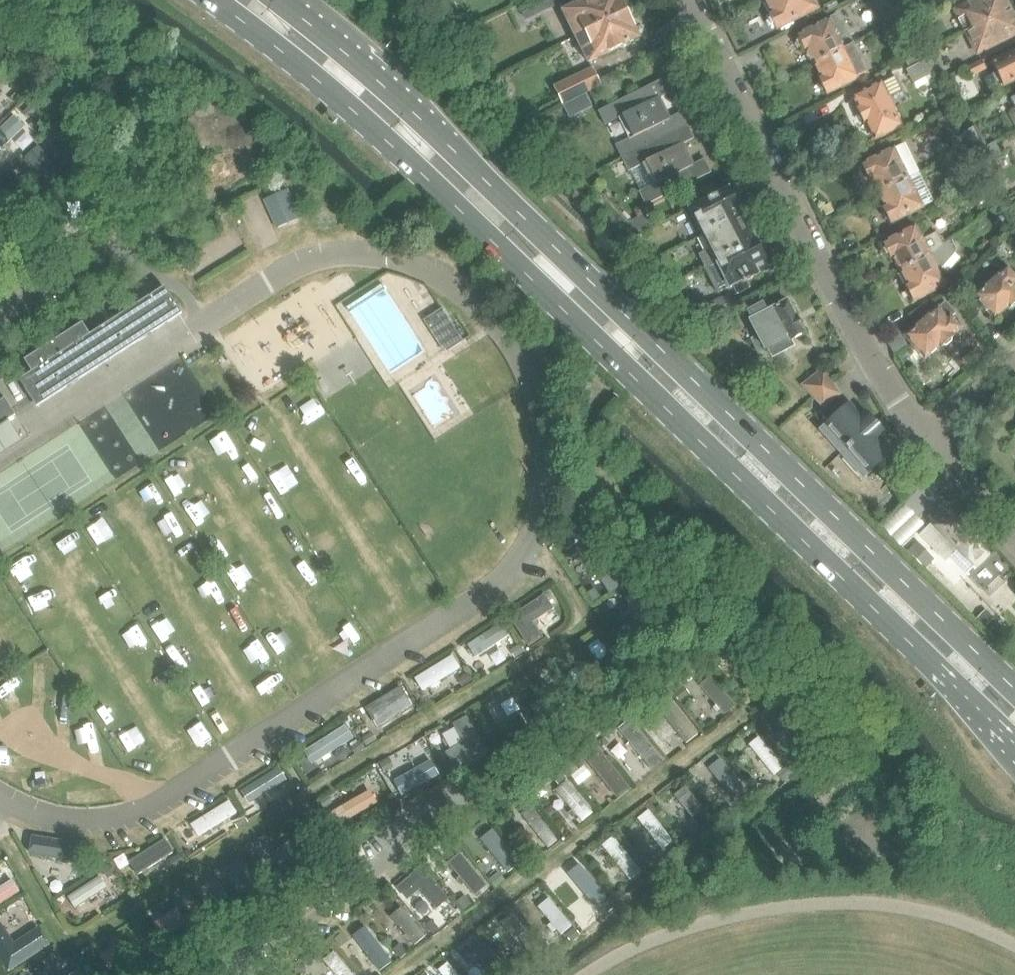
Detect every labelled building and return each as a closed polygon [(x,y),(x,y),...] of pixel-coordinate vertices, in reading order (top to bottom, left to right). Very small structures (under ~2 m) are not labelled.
[(542,12),(561,3),(559,0),(536,0),(542,12)] [(627,13),(621,0),(587,0),(564,11),(576,37),(627,13)] [(809,13),(818,9),(813,0),(766,0),(772,12),(768,14),(770,17),(769,21),(772,26),(775,27),(777,30),(809,13)] [(1010,10),(1005,0),(975,0),(955,10),(966,32),(1010,10)] [(966,32),(977,54),(1014,35),(1014,19),(1010,10),(966,32)] [(576,37),(589,63),(640,39),(627,13),(576,37)] [(815,64),(853,46),(839,16),(797,37),(798,39),(798,42),(801,48),(804,49),(805,52),(809,51),(815,64)] [(902,22),(890,28),(894,37),(906,31),(902,22)] [(826,94),(867,74),(853,46),(815,64),(822,77),(818,79),(820,82),(819,85),(822,91),(824,91),(826,94)] [(918,55),(915,49),(903,55),(906,61),(918,55)] [(991,65),(995,74),(983,79),(989,92),(1001,86),(1002,87),(1014,81),(1014,53),(991,65)] [(931,75),(924,62),(921,54),(885,71),(889,79),(907,71),(914,84),(931,75)] [(967,67),(968,69),(972,78),(987,70),(982,60),(977,63),(967,67)] [(593,69),(555,87),(564,104),(602,86),(593,69)] [(669,119),(659,99),(671,93),(664,79),(599,112),(605,126),(622,117),(632,138),(616,146),(623,159),(688,126),(681,113),(669,119)] [(901,126),(881,85),(855,98),(859,107),(856,108),(858,112),(856,115),(859,120),(862,122),(864,126),(868,124),(876,139),(901,126)] [(586,94),(563,105),(569,119),(592,107),(586,94)] [(956,152),(968,146),(952,115),(938,121),(938,126),(951,149),(956,152)] [(693,165),(683,145),(695,139),(688,126),(623,159),(629,172),(645,164),(655,184),(639,192),(646,206),(690,183),(712,173),(705,159),(693,165)] [(987,144),(976,126),(973,129),(972,130),(965,134),(974,151),(981,147),(983,147),(987,144)] [(995,143),(978,152),(984,164),(1002,155),(995,143)] [(880,194),(920,173),(905,144),(861,166),(863,169),(862,171),(865,177),(867,177),(869,182),(873,180),(880,194)] [(920,173),(880,194),(886,206),(882,207),(884,211),(883,214),(886,219),(889,220),(890,223),(922,207),(922,208),(934,202),(920,173)] [(703,235),(743,214),(739,205),(740,203),(741,202),(741,200),(740,197),(739,195),(738,194),(736,193),(733,192),(730,188),(690,209),(703,235)] [(300,218),(288,190),(287,190),(265,200),(267,206),(277,228),(300,218)] [(185,265),(184,270),(184,274),(185,277),(187,281),(203,305),(206,308),(211,310),(217,310),(243,293),(257,287),(275,280),(287,276),(298,274),(307,273),(312,271),(317,267),(321,261),(323,256),(322,247),(320,241),(315,235),(311,228),(298,208),(300,218),(277,228),(267,206),(188,258),(186,261),(185,265)] [(639,233),(652,226),(646,214),(630,223),(639,233)] [(706,267),(716,261),(757,241),(743,214),(703,235),(711,250),(700,256),(706,267)] [(915,228),(883,244),(885,248),(883,250),(886,255),(890,256),(891,259),(895,259),(902,271),(930,256),(937,251),(943,246),(943,245),(936,233),(922,240),(915,228)] [(757,241),(716,261),(730,288),(733,286),(738,295),(750,289),(747,283),(760,276),(759,274),(771,268),(765,258),(766,255),(767,254),(768,251),(767,248),(766,246),(764,244),(761,243),(758,244),(757,241)] [(930,256),(902,271),(908,284),(905,286),(907,289),(906,292),(909,297),(911,298),(913,301),(945,284),(939,272),(938,272),(955,254),(948,242),(943,246),(937,251),(930,256)] [(996,318),(1008,307),(1011,309),(1014,305),(1014,276),(1008,268),(976,296),(996,318)] [(953,290),(962,300),(974,290),(965,280),(953,290)] [(92,340),(83,327),(28,363),(36,376),(24,384),(36,401),(178,310),(166,293),(92,340)] [(722,312),(736,306),(731,295),(718,302),(722,312)] [(762,305),(749,312),(753,320),(751,321),(758,335),(751,339),(759,353),(765,350),(769,356),(773,357),(790,348),(791,344),(790,342),(803,335),(803,334),(804,334),(802,330),(803,330),(797,318),(796,319),(788,302),(766,313),(762,305)] [(949,321),(938,308),(906,336),(925,358),(940,345),(943,349),(954,339),(951,336),(958,330),(959,325),(952,318),(949,321)] [(447,354),(465,342),(444,309),(425,322),(447,354)] [(965,370),(983,356),(977,349),(959,362),(965,370)] [(824,369),(803,386),(812,398),(831,382),(825,369),(824,369)] [(838,396),(831,382),(812,398),(821,410),(838,396)] [(12,417),(16,415),(5,398),(0,401),(0,425),(12,417)] [(850,402),(818,430),(841,455),(842,454),(875,424),(877,423),(865,410),(860,414),(850,402)] [(842,454),(841,455),(863,480),(895,452),(884,440),(888,436),(877,423),(875,424),(842,454)] [(912,494),(922,484),(913,475),(903,485),(912,494)] [(932,523),(920,536),(946,561),(950,558),(967,575),(976,566),(977,567),(990,554),(941,506),(928,519),(932,523)] [(925,570),(935,560),(918,543),(908,552),(925,570)] [(610,549),(589,563),(610,594),(630,580),(610,549)] [(528,647),(543,638),(533,623),(555,608),(545,593),(509,617),(528,647)] [(413,705),(401,685),(365,708),(378,727),(413,705)] [(467,715),(452,724),(463,742),(445,751),(453,767),(486,749),(467,715)] [(233,872),(243,886),(257,876),(247,863),(233,872)] [(449,899),(422,866),(396,886),(406,900),(420,889),(436,909),(449,899)] [(205,892),(215,906),(229,896),(219,882),(205,892)] [(178,911),(155,925),(163,937),(185,924),(178,911)] [(0,923),(0,960),(7,972),(50,945),(38,926),(14,942),(1,922),(0,923)] [(467,964),(476,957),(492,974),(498,974),(506,968),(478,936),(457,953),(467,964)] [(124,943),(102,957),(110,970),(132,956),(124,943)]
